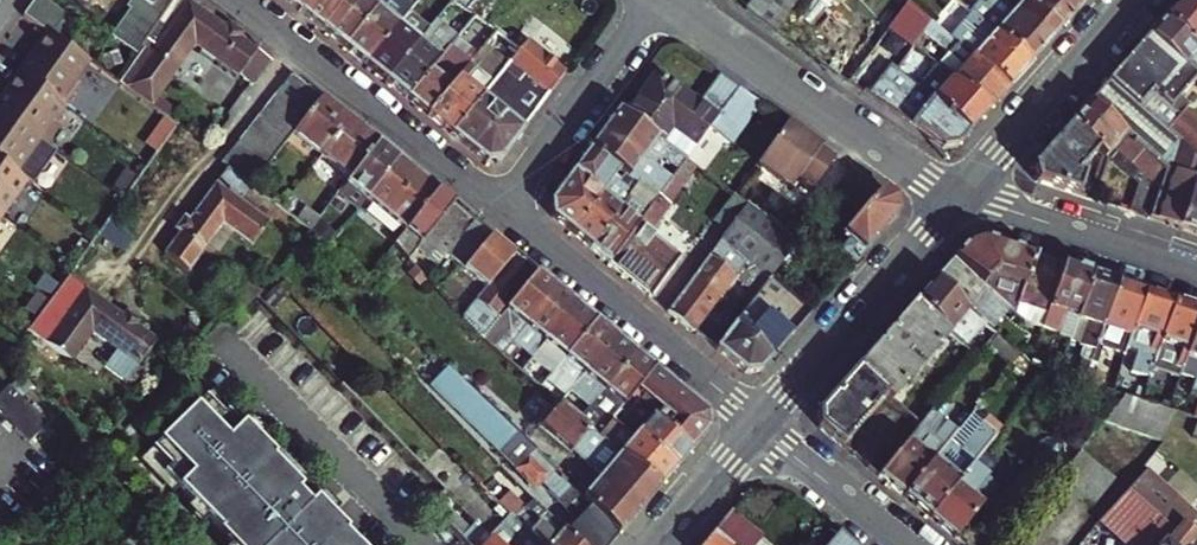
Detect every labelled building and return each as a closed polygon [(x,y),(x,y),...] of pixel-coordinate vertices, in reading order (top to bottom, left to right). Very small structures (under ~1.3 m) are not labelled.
[(128,6),(131,8),(120,24),(144,41),(174,0),(132,0),(128,6)] [(300,11),(308,0),(286,0),(300,11)] [(300,11),(321,29),(344,0),(308,0),(300,11)] [(321,29),(344,47),(383,0),(344,0),(321,29)] [(406,17),(415,6),(407,0),(383,0),(344,47),(365,65),(398,26),(406,17)] [(417,4),(423,9),(431,0),(420,0),(417,4)] [(476,0),(456,0),(454,3),(466,12),(476,0)] [(785,18),(794,6),(785,0),(761,0),(785,18)] [(910,0),(891,25),(915,43),(925,29),(932,19),(910,0)] [(974,56),(1008,86),(1029,62),(995,32),(971,10),(959,0),(952,0),(944,9),(984,45),(974,56)] [(971,10),(976,5),(970,0),(959,0),(971,10)] [(971,10),(995,32),(1005,21),(981,0),(979,0),(976,5),(971,10)] [(995,32),(1029,62),(1037,52),(1048,40),(1004,0),(981,0),(1005,21),(995,32)] [(1048,40),(1068,17),(1049,0),(1004,0),(1048,40)] [(1068,17),(1083,0),(1049,0),(1068,17)] [(1162,18),(1196,49),(1196,7),(1189,0),(1178,0),(1162,18)] [(47,32),(57,39),(69,21),(40,1),(28,18),(47,32)] [(187,1),(148,54),(139,48),(115,81),(149,106),(194,43),(253,85),(270,62),(238,38),(241,33),(228,22),(224,28),(187,1)] [(406,17),(412,22),(423,9),(417,4),(415,6),(406,17)] [(365,65),(386,82),(419,43),(426,33),(432,27),(438,20),(428,12),(409,35),(398,26),(365,65)] [(465,30),(486,47),(497,34),(475,18),(465,30)] [(1162,18),(1146,36),(1194,78),(1196,81),(1196,49),(1162,18)] [(944,70),(954,79),(988,109),(1008,86),(974,56),(932,19),(925,29),(950,50),(966,65),(959,72),(943,58),(937,64),(944,70)] [(386,82),(406,97),(452,44),(432,27),(426,33),(434,40),(426,49),(419,43),(386,82)] [(47,32),(19,72),(66,105),(81,84),(77,82),(90,63),(57,39),(47,32)] [(450,134),(500,75),(505,70),(521,51),(497,34),(486,47),(478,56),(427,115),(450,134)] [(1175,99),(1194,78),(1146,36),(1134,50),(1107,81),(1163,130),(1175,117),(1171,112),(1179,104),(1175,99)] [(406,97),(427,115),(478,56),(457,39),(452,44),(406,97)] [(521,51),(505,70),(544,101),(564,73),(527,43),(521,51)] [(966,65),(950,50),(943,58),(959,72),(966,65)] [(871,53),(849,82),(874,99),(879,90),(896,67),(871,53)] [(938,77),(944,70),(937,64),(931,71),(938,77)] [(956,145),(969,131),(936,101),(905,73),(896,67),(879,90),(874,99),(942,147),(956,145)] [(0,98),(0,109),(49,144),(61,127),(54,122),(66,105),(19,72),(0,98)] [(500,75),(450,134),(486,162),(500,161),(533,115),(501,89),(507,80),(500,75)] [(654,75),(624,114),(686,160),(717,118),(737,91),(717,77),(696,104),(654,75)] [(954,79),(936,101),(969,131),(988,109),(954,79)] [(298,80),(285,86),(287,87),(305,117),(321,98),(298,80)] [(1196,234),(1196,165),(1196,159),(1163,130),(1107,81),(1088,103),(1165,171),(1150,218),(1196,234)] [(276,101),(295,130),(305,117),(287,87),(285,86),(274,100),(276,101)] [(739,134),(759,107),(737,91),(717,118),(739,134)] [(321,158),(350,122),(321,98),(305,117),(295,130),(292,134),(321,158)] [(266,114),(285,143),(292,134),(295,130),(276,101),(274,100),(264,112),(266,114)] [(1097,149),(1106,157),(1114,147),(1147,177),(1135,214),(1150,218),(1165,171),(1088,103),(1068,125),(1097,149)] [(1175,117),(1163,130),(1196,159),(1196,120),(1183,108),(1175,117)] [(27,180),(33,184),(57,150),(49,144),(0,109),(0,160),(27,180)] [(660,178),(664,173),(672,179),(686,160),(624,114),(618,110),(605,129),(643,157),(653,165),(659,169),(655,175),(660,178)] [(264,112),(254,125),(275,156),(285,143),(266,114),(264,112)] [(348,180),(377,143),(350,122),(321,158),(348,180)] [(756,164),(790,188),(799,176),(815,187),(837,158),(787,122),(756,164)] [(254,125),(242,140),(262,172),(275,156),(254,125)] [(1036,180),(1077,194),(1084,175),(1078,171),(1097,149),(1068,125),(1033,166),(1036,180)] [(619,169),(624,173),(629,177),(635,168),(643,157),(605,129),(591,148),(607,160),(619,169)] [(229,167),(252,185),(262,172),(242,140),(223,163),(229,167)] [(396,160),(377,143),(348,180),(346,182),(365,198),(396,160)] [(552,216),(571,232),(600,194),(588,185),(607,160),(591,148),(573,171),(551,201),(552,216)] [(3,213),(27,180),(0,160),(0,211),(3,213)] [(416,176),(396,160),(365,198),(374,206),(379,210),(384,215),(416,176)] [(619,169),(607,160),(588,185),(600,194),(615,175),(619,169)] [(653,165),(649,171),(655,175),(659,169),(653,165)] [(252,185),(229,167),(189,219),(184,216),(174,229),(178,233),(163,253),(188,271),(223,224),(251,245),(268,221),(264,218),(275,203),(252,185)] [(849,167),(830,195),(860,216),(841,236),(854,248),(843,260),(851,267),(896,215),(894,198),(849,167)] [(653,181),(635,168),(629,177),(632,179),(638,183),(643,187),(647,190),(653,181)] [(619,169),(615,175),(620,179),(624,173),(619,169)] [(624,173),(620,179),(628,185),(632,179),(629,177),(624,173)] [(650,192),(658,198),(672,179),(664,173),(660,178),(650,192)] [(600,194),(606,198),(620,179),(615,175),(600,194)] [(403,231),(435,191),(416,176),(384,215),(403,231)] [(638,183),(632,179),(628,185),(633,189),(638,183)] [(346,182),(338,193),(356,210),(365,198),(346,182)] [(638,183),(633,189),(639,193),(643,187),(638,183)] [(630,193),(628,196),(649,211),(658,198),(650,192),(647,190),(643,187),(639,193),(633,189),(630,193)] [(611,203),(619,209),(628,196),(630,193),(622,188),(611,203)] [(423,238),(445,256),(446,254),(473,222),(435,191),(403,231),(392,244),(406,259),(423,238)] [(712,219),(728,231),(747,206),(733,195),(731,193),(712,219)] [(571,232),(589,247),(619,209),(611,203),(606,198),(600,194),(571,232)] [(589,247),(609,264),(638,226),(649,211),(628,196),(619,209),(589,247)] [(374,206),(365,198),(356,210),(365,218),(374,206)] [(308,230),(319,216),(306,206),(296,219),(308,230)] [(733,276),(743,263),(747,265),(766,281),(769,278),(770,276),(777,266),(795,243),(747,206),(728,231),(667,312),(691,332),(733,276)] [(379,210),(369,222),(374,227),(379,221),(384,215),(379,210)] [(374,227),(378,230),(383,224),(379,221),(374,227)] [(504,247),(473,222),(446,254),(477,278),(504,247)] [(650,298),(678,259),(638,226),(609,264),(650,298)] [(1027,310),(1046,316),(1063,264),(983,237),(967,241),(933,279),(968,310),(980,320),(999,299),(1022,320),(1027,310)] [(504,247),(477,278),(487,287),(461,319),(478,336),(481,339),(537,273),(504,247)] [(743,263),(733,276),(736,279),(747,265),(743,263)] [(1065,311),(1077,316),(1090,273),(1063,264),(1046,316),(1043,325),(1041,330),(1057,335),(1065,311)] [(786,272),(777,266),(770,276),(778,282),(786,272)] [(537,273),(481,339),(501,356),(513,341),(557,289),(537,273)] [(1073,378),(1083,382),(1115,282),(1090,273),(1077,316),(1076,319),(1086,322),(1078,347),(1085,349),(1081,359),(1079,362),(1073,378)] [(155,342),(135,327),(138,321),(125,312),(122,318),(67,278),(28,331),(69,361),(91,333),(115,351),(104,366),(126,382),(155,342)] [(750,303),(759,310),(778,285),(769,278),(766,281),(750,303)] [(914,301),(949,332),(968,310),(933,279),(914,301)] [(1124,354),(1126,347),(1145,292),(1115,282),(1083,382),(1111,391),(1115,379),(1099,373),(1097,378),(1092,376),(1102,346),(1124,354)] [(557,289),(513,341),(532,357),(576,305),(557,289)] [(1145,292),(1126,347),(1137,352),(1131,371),(1136,373),(1128,396),(1138,400),(1148,371),(1152,360),(1172,301),(1145,292)] [(759,310),(750,303),(715,349),(743,373),(759,372),(809,315),(789,298),(772,320),(759,310)] [(886,395),(892,400),(951,334),(949,332),(914,301),(856,368),(886,395)] [(1152,360),(1172,367),(1170,372),(1178,375),(1185,357),(1196,322),(1196,309),(1172,301),(1152,360)] [(576,305),(532,357),(552,374),(595,322),(576,305)] [(962,343),(975,327),(981,321),(980,320),(968,310),(949,332),(951,334),(962,343)] [(1057,335),(1069,339),(1076,319),(1077,316),(1065,311),(1057,335)] [(981,321),(975,327),(979,331),(985,325),(981,321)] [(595,322),(552,374),(540,388),(560,405),(571,391),(615,338),(595,322)] [(1185,357),(1196,361),(1196,322),(1185,357)] [(996,335),(989,344),(1012,364),(1019,355),(996,335)] [(571,391),(590,407),(634,354),(615,338),(571,391)] [(1124,354),(1119,367),(1131,371),(1137,352),(1126,347),(1124,354)] [(612,419),(627,402),(653,370),(634,354),(590,407),(579,421),(598,437),(612,419)] [(1019,355),(1012,364),(993,387),(1001,396),(1035,369),(1019,355)] [(1172,367),(1152,360),(1148,371),(1168,378),(1167,382),(1175,385),(1178,375),(1170,372),(1172,367)] [(567,535),(577,544),(610,544),(619,535),(583,500),(570,486),(543,458),(508,424),(481,399),(446,364),(428,382),(533,488),(539,482),(556,501),(579,520),(567,535)] [(819,428),(842,446),(886,395),(856,368),(818,411),(819,428)] [(707,414),(653,370),(627,402),(633,407),(635,407),(643,397),(672,422),(667,429),(692,450),(710,429),(707,414)] [(1062,375),(1048,370),(1031,392),(1042,401),(1060,380),(1062,375)] [(0,398),(0,419),(27,446),(45,428),(39,422),(43,418),(28,404),(25,408),(8,390),(0,398)] [(1123,395),(1103,420),(1161,440),(1167,428),(1175,412),(1138,400),(1128,396),(1123,395)] [(151,449),(169,467),(163,473),(234,544),(358,544),(343,530),(339,533),(297,490),(301,487),(226,411),(222,415),(204,397),(151,449)] [(672,422),(643,397),(635,407),(641,407),(667,429),(672,422)] [(644,428),(637,436),(676,469),(692,450),(667,429),(641,407),(635,407),(633,407),(627,402),(612,419),(618,424),(620,425),(628,415),(644,428)] [(619,535),(659,489),(620,456),(605,443),(598,437),(579,421),(560,405),(539,430),(568,456),(572,451),(602,477),(583,500),(619,535)] [(905,497),(948,443),(956,433),(930,414),(878,476),(905,497)] [(948,443),(960,453),(982,424),(971,414),(956,433),(948,443)] [(598,437),(605,443),(620,425),(618,424),(612,419),(598,437)] [(929,517),(972,465),(1000,430),(991,423),(988,428),(982,424),(960,453),(948,443),(905,497),(929,517)] [(676,469),(637,436),(620,456),(659,489),(676,469)] [(1075,454),(1044,493),(1067,512),(1078,498),(1092,508),(1110,484),(1075,454)] [(996,485),(986,476),(972,465),(929,517),(954,538),(996,485)] [(509,514),(527,532),(537,522),(484,468),(474,479),(484,488),(509,514)] [(509,514),(484,488),(475,498),(500,524),(509,514)] [(1105,520),(1134,544),(1138,544),(1141,541),(1146,544),(1187,544),(1194,536),(1195,537),(1196,535),(1196,532),(1168,509),(1160,520),(1127,493),(1105,520)] [(1176,498),(1168,509),(1196,532),(1196,516),(1176,498)] [(450,517),(434,501),(429,506),(445,522),(450,517)] [(1056,525),(1033,506),(1021,520),(1045,539),(1056,525)] [(731,513),(704,544),(760,544),(755,540),(758,536),(731,513)] [(527,532),(509,514),(500,524),(497,526),(514,544),(527,532)] [(455,522),(450,517),(445,522),(450,527),(455,522)] [(545,530),(553,539),(561,529),(553,521),(545,530)] [(455,522),(450,527),(461,539),(466,533),(455,522)] [(540,544),(577,544),(567,535),(561,529),(553,539),(545,530),(537,522),(527,532),(540,544)] [(467,544),(497,544),(476,523),(466,533),(461,539),(467,544)] [(527,532),(514,544),(540,544),(527,532)] [(828,544),(849,544),(836,535),(828,544)] [(1195,537),(1194,536),(1187,544),(1196,544),(1196,538),(1195,537)]
